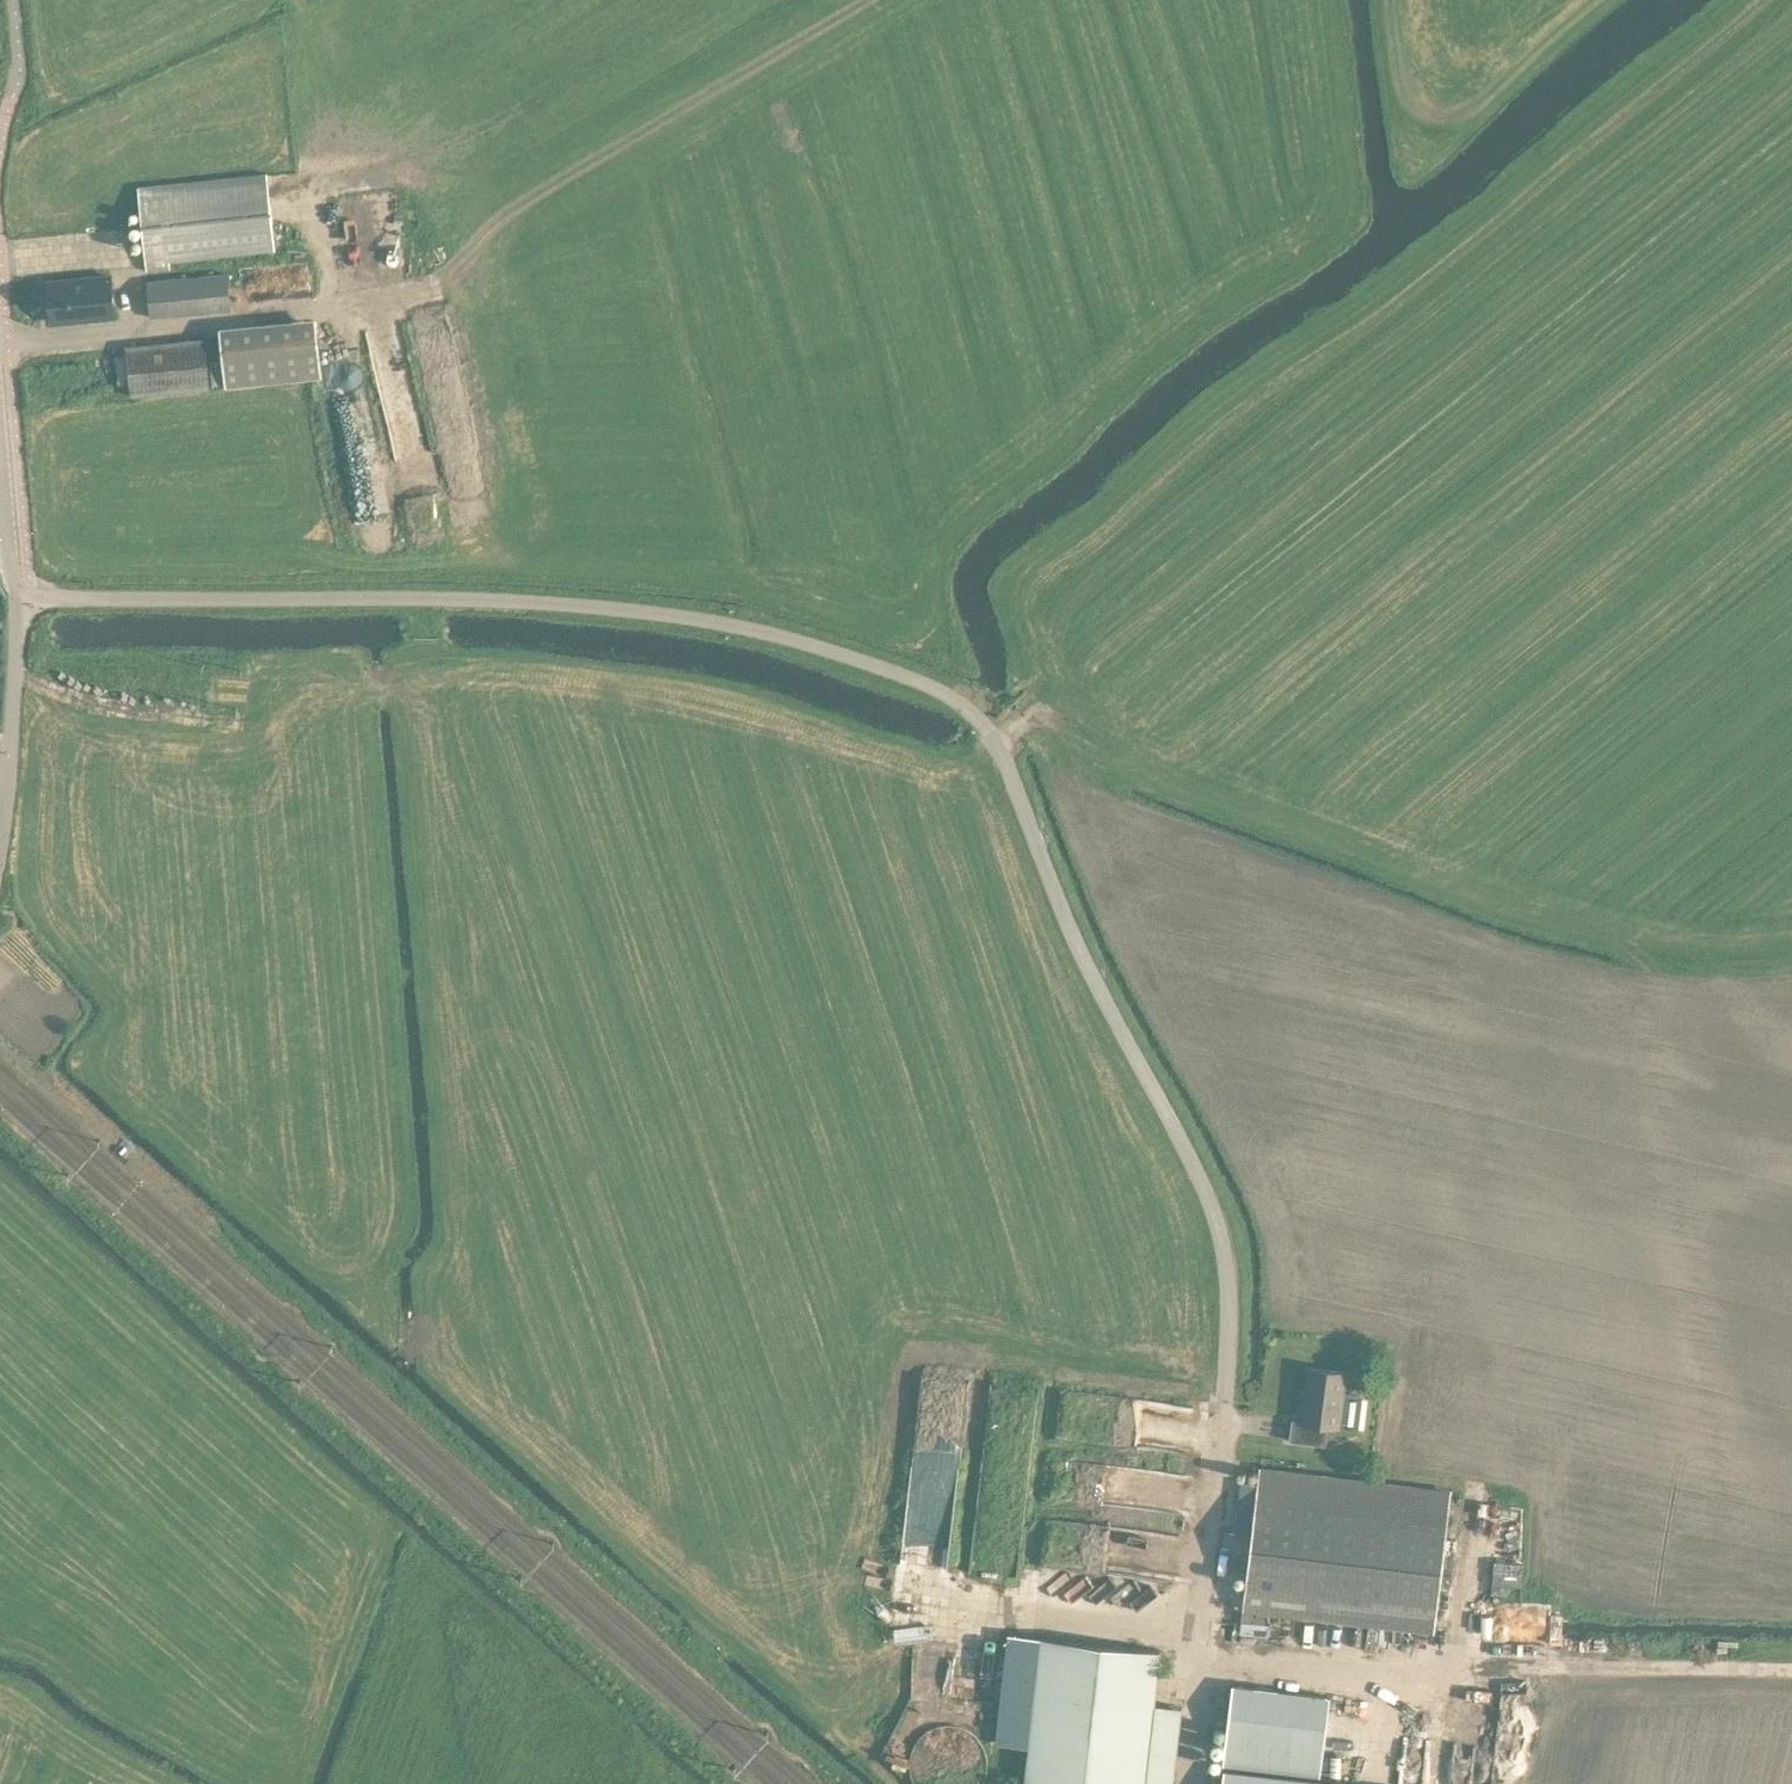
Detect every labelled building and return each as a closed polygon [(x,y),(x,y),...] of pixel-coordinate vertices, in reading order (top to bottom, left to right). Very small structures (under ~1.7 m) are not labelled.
[(266,174),(137,188),(145,271),(169,269),(168,261),(274,250),(266,174)] [(149,318),(229,310),(225,272),(145,280),(149,318)] [(110,277),(47,283),(51,322),(114,316),(110,277)] [(316,329),(220,339),(224,387),(320,377),(316,329)] [(203,338),(175,341),(125,346),(130,396),(208,389),(203,338)] [(1360,1396),(1341,1394),(1344,1373),(1308,1368),(1302,1422),(1292,1421),(1289,1441),(1324,1445),(1326,1426),(1337,1428),(1356,1430),(1360,1396)] [(1432,1629),(1434,1610),(1447,1504),(1255,1482),(1239,1620),(1262,1623),(1264,1610),(1432,1629)] [(1044,1565),(1174,1576),(1178,1532),(1047,1521),(1044,1565)] [(1143,1783),(1150,1783),(1172,1783),(1180,1713),(1152,1710),(1158,1650),(1158,1648),(1042,1634),(1028,1748),(1024,1783),(1143,1783)] [(1318,1777),(1327,1697),(1231,1686),(1222,1766),(1318,1777)] [(981,1752),(981,1746),(979,1739),(975,1733),(972,1729),(968,1726),(962,1722),(955,1720),(951,1720),(945,1720),(939,1721),(934,1723),(927,1728),(924,1732),(920,1737),(918,1743),(916,1751),(917,1757),(918,1764),(921,1769),(925,1775),(930,1778),(935,1781),(941,1783),(945,1783),(953,1783),(954,1783),(960,1782),(966,1779),(971,1776),(975,1772),(978,1766),(980,1759),(981,1753),(981,1752)] [(1222,1773),(1221,1783),(1317,1783),(1222,1773)]
